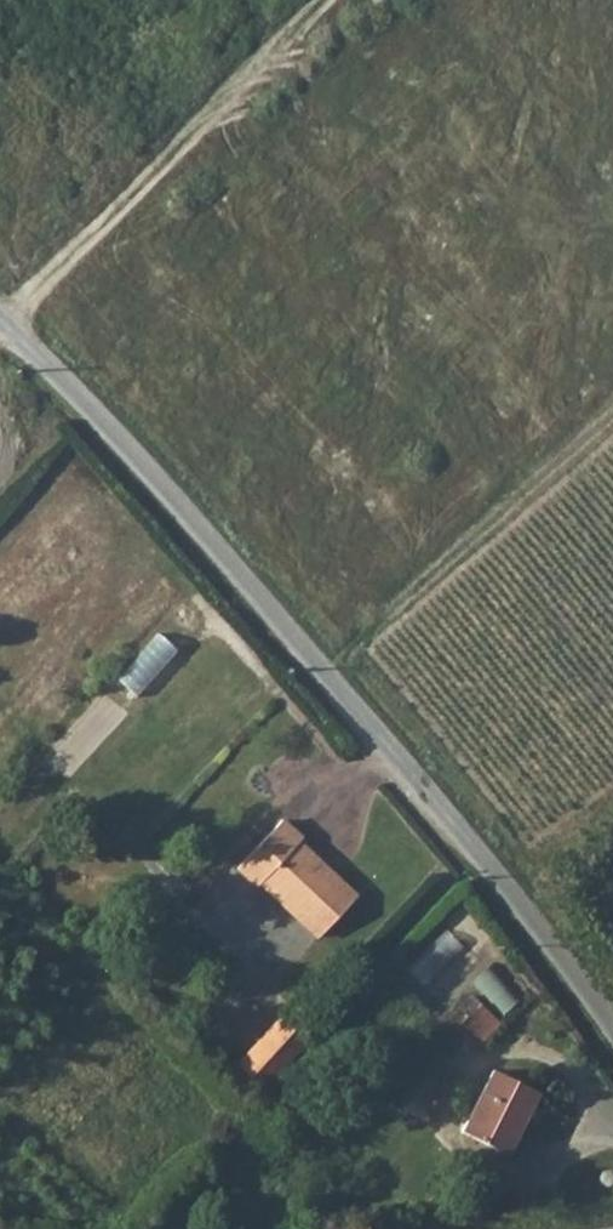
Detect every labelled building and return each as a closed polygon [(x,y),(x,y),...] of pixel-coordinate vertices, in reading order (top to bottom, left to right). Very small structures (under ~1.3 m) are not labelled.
[(235,874),(254,892),(258,889),(316,943),(354,903),(295,848),(298,844),(279,826),(235,874)] [(480,979),(507,1012),(525,998),(498,964),(480,979)] [(484,1001),(462,1027),(484,1046),(506,1021),(484,1001)] [(239,1073),(266,1098),(309,1049),(282,1026),(239,1073)] [(539,1098),(496,1074),(463,1134),(507,1158),(539,1098)]
